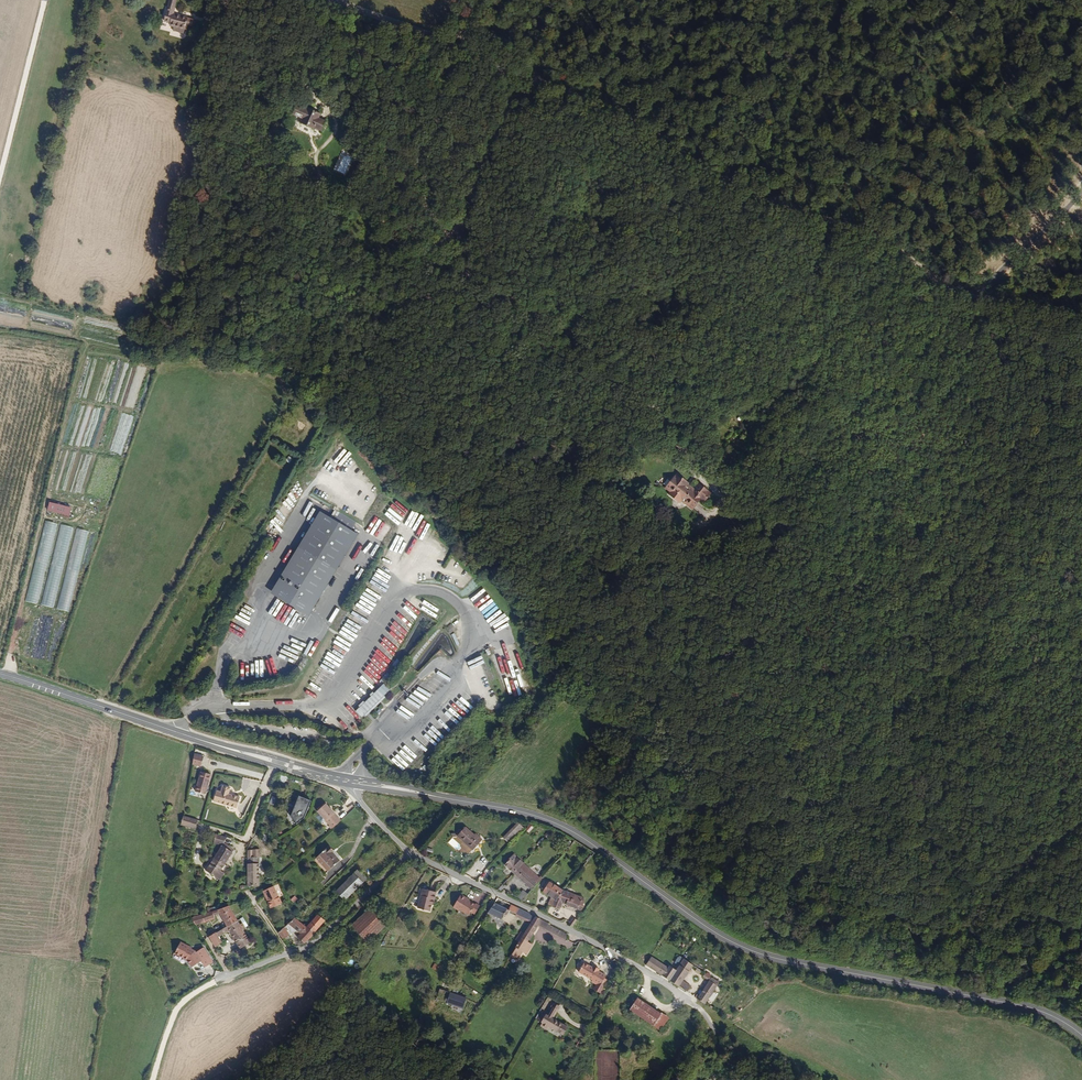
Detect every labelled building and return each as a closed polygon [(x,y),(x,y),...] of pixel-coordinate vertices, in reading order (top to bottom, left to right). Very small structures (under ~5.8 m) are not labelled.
[(172,30),(182,33),(186,16),(172,12),(171,14),(166,13),(164,20),(170,22),(169,24),(173,26),(172,30)] [(324,122),(317,118),(318,116),(306,109),(304,111),(294,105),(289,115),(300,121),(298,124),(309,132),(311,129),(317,133),(324,122)] [(202,156),(209,158),(218,132),(211,129),(205,144),(202,156)] [(216,173),(219,167),(206,161),(204,168),(216,173)] [(694,490),(685,481),(685,479),(676,469),(672,473),(671,473),(661,483),(664,486),(661,489),(673,502),(676,499),(690,513),(701,503),(705,507),(713,499),(699,485),(694,490)] [(319,500),(308,495),(300,511),(311,516),(319,500)] [(50,502),(47,510),(69,516),(72,508),(50,502)] [(39,604),(55,523),(43,520),(27,602),(39,604)] [(59,524),(42,605),(54,608),(71,527),(59,524)] [(57,609),(70,612),(88,531),(76,528),(57,609)] [(310,609),(333,570),(295,548),(272,587),(279,590),(274,599),(299,613),(304,605),(310,609)] [(274,599),(279,590),(272,587),(267,595),(274,599)] [(305,617),(310,609),(304,605),(299,613),(305,617)] [(231,627),(245,633),(248,626),(233,620),(231,627)] [(450,633),(456,630),(452,623),(446,627),(450,633)] [(223,640),(238,645),(239,642),(240,642),(242,638),(243,635),(235,632),(234,634),(226,631),(223,640)] [(455,633),(452,634),(456,645),(460,644),(455,633)] [(361,716),(381,697),(375,690),(355,709),(361,716)] [(198,768),(201,758),(192,755),(189,766),(198,768)] [(202,795),(208,775),(199,772),(193,792),(202,795)] [(280,774),(278,781),(285,783),(287,777),(280,774)] [(233,810),(237,798),(227,795),(228,790),(218,787),(216,792),(214,791),(211,803),(233,810)] [(302,819),(308,804),(295,799),(289,814),(302,819)] [(338,819),(322,803),(313,811),(315,813),(312,816),(318,823),(322,820),(329,827),(338,819)] [(195,821),(180,817),(177,826),(192,830),(195,821)] [(511,837),(525,822),(522,818),(507,833),(511,837)] [(471,847),(481,837),(475,831),(474,833),(464,825),(456,834),(471,847)] [(213,843),(223,846),(226,837),(216,834),(213,843)] [(457,849),(460,844),(452,840),(450,845),(457,849)] [(222,866),(230,852),(219,846),(202,875),(216,883),(225,868),(222,866)] [(328,871),(338,862),(330,854),(331,852),(326,847),(316,857),(328,871)] [(259,857),(259,849),(247,850),(247,857),(259,857)] [(328,871),(316,857),(313,860),(325,873),(328,871)] [(520,865),(513,858),(509,861),(517,869),(520,865)] [(509,861),(508,860),(503,865),(512,874),(517,869),(509,861)] [(527,868),(523,863),(520,865),(517,869),(522,873),(527,868)] [(259,886),(259,864),(247,864),(247,887),(259,886)] [(512,874),(503,865),(500,868),(509,877),(512,874)] [(530,880),(535,875),(527,868),(522,873),(530,880)] [(522,873),(517,869),(512,874),(530,890),(539,880),(540,879),(535,875),(530,880),(522,873)] [(344,900),(363,882),(354,874),(336,892),(344,900)] [(284,895),(278,884),(262,891),(271,909),(282,903),(279,897),(284,895)] [(549,906),(561,893),(551,884),(547,890),(544,888),(542,891),(550,898),(546,904),(547,905),(549,906)] [(430,911),(435,892),(423,889),(418,908),(430,911)] [(523,890),(518,897),(522,901),(528,893),(523,890)] [(580,905),(561,893),(549,906),(547,905),(542,912),(554,917),(558,914),(561,904),(575,913),(568,924),(570,925),(581,912),(580,910),(581,908),(579,907),(580,905)] [(470,915),(476,906),(471,904),(469,904),(461,900),(461,898),(456,895),(448,909),(455,913),(456,912),(466,917),(468,914),(470,915)] [(499,921),(506,911),(492,903),(485,913),(499,921)] [(389,923),(371,905),(351,926),(368,943),(389,923)] [(238,921),(232,912),(234,910),(232,907),(230,908),(229,906),(192,919),(196,925),(216,919),(215,916),(219,914),(227,928),(238,921)] [(512,915),(515,910),(509,907),(507,910),(509,912),(508,914),(509,915),(506,920),(508,922),(512,915)] [(529,924),(533,918),(515,910),(512,915),(529,924)] [(304,944),(326,921),(318,914),(306,927),(295,917),(289,924),(300,934),(297,938),(304,944)] [(525,956),(530,946),(527,944),(537,928),(544,931),(547,925),(533,918),(529,924),(507,960),(514,964),(521,953),(525,956)] [(247,925),(242,919),(238,921),(243,931),(246,930),(244,927),(247,925)] [(243,931),(238,921),(227,928),(210,937),(215,948),(221,944),(219,938),(229,931),(240,950),(250,944),(243,931)] [(562,940),(565,934),(547,925),(544,931),(562,940)] [(290,934),(284,928),(278,933),(283,940),(290,934)] [(210,955),(204,947),(197,951),(189,947),(189,945),(181,941),(175,953),(187,959),(191,967),(201,961),(210,955)] [(239,955),(236,949),(230,953),(233,958),(239,955)] [(214,962),(210,955),(201,961),(205,968),(214,962)] [(667,968),(668,967),(651,957),(645,964),(662,975),(667,968)] [(679,966),(683,959),(679,957),(675,963),(679,966)] [(681,982),(693,965),(684,959),(676,971),(669,981),(687,993),(689,991),(683,987),(684,984),(681,982)] [(604,974),(596,969),(597,968),(591,964),(590,966),(583,960),(577,969),(594,981),(598,983),(602,977),(604,974)] [(435,963),(432,968),(437,971),(440,967),(435,963)] [(669,981),(676,971),(669,965),(668,967),(667,968),(662,975),(662,976),(669,981)] [(600,987),(606,979),(602,977),(598,983),(594,981),(590,987),(594,989),(597,985),(600,987)] [(711,994),(719,984),(711,978),(697,996),(695,995),(693,997),(705,1004),(708,1000),(710,1001),(713,996),(711,994)] [(437,999),(445,1001),(448,991),(440,989),(437,999)] [(466,998),(450,993),(447,1003),(462,1008),(466,998)] [(668,1017),(637,997),(629,1010),(660,1030),(668,1017)] [(555,1014),(559,1008),(553,1004),(549,1010),(555,1014)] [(551,1020),(555,1014),(549,1010),(546,1016),(544,1015),(539,1022),(540,1023),(538,1027),(543,1030),(546,1027),(556,1034),(561,1026),(551,1020)] [(560,1036),(564,1029),(561,1026),(556,1034),(560,1036)]
